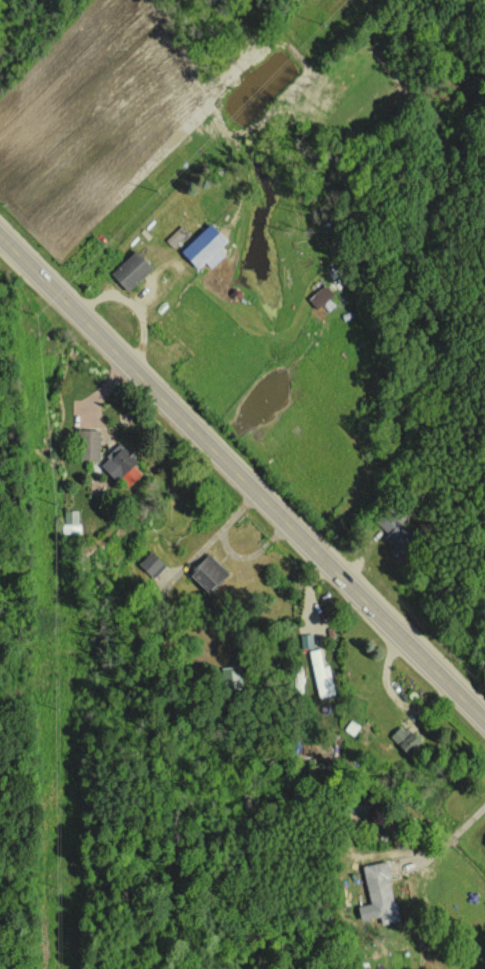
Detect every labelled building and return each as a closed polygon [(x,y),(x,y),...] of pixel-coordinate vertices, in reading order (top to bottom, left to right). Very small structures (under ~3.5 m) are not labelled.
[(224,254),(218,248),(225,241),(208,224),(179,252),(195,269),(203,261),(209,268),(224,254)] [(164,240),(171,248),(187,233),(180,226),(164,240)] [(151,269),(134,251),(109,274),(126,292),(151,269)] [(333,295),(323,285),(307,299),(316,310),(333,295)] [(99,431),(77,430),(77,459),(98,460),(99,431)] [(115,482),(118,479),(127,487),(140,474),(131,466),(136,461),(118,444),(98,465),(115,482)] [(407,516),(394,504),(376,523),(399,544),(411,531),(401,523),(407,516)] [(79,510),(62,511),(63,533),(79,533),(79,510)] [(152,578),(165,564),(150,550),(137,564),(152,578)] [(187,572),(206,592),(227,572),(208,552),(187,572)] [(302,648),(313,647),(312,633),(300,634),(302,648)] [(308,650),(318,698),(335,694),(329,664),(324,665),(320,648),(308,650)] [(240,689),(239,666),(222,666),(223,690),(240,689)] [(388,736),(407,753),(419,740),(400,723),(388,736)] [(361,865),(369,903),(357,905),(359,919),(379,916),(380,923),(397,920),(386,860),(361,865)]
